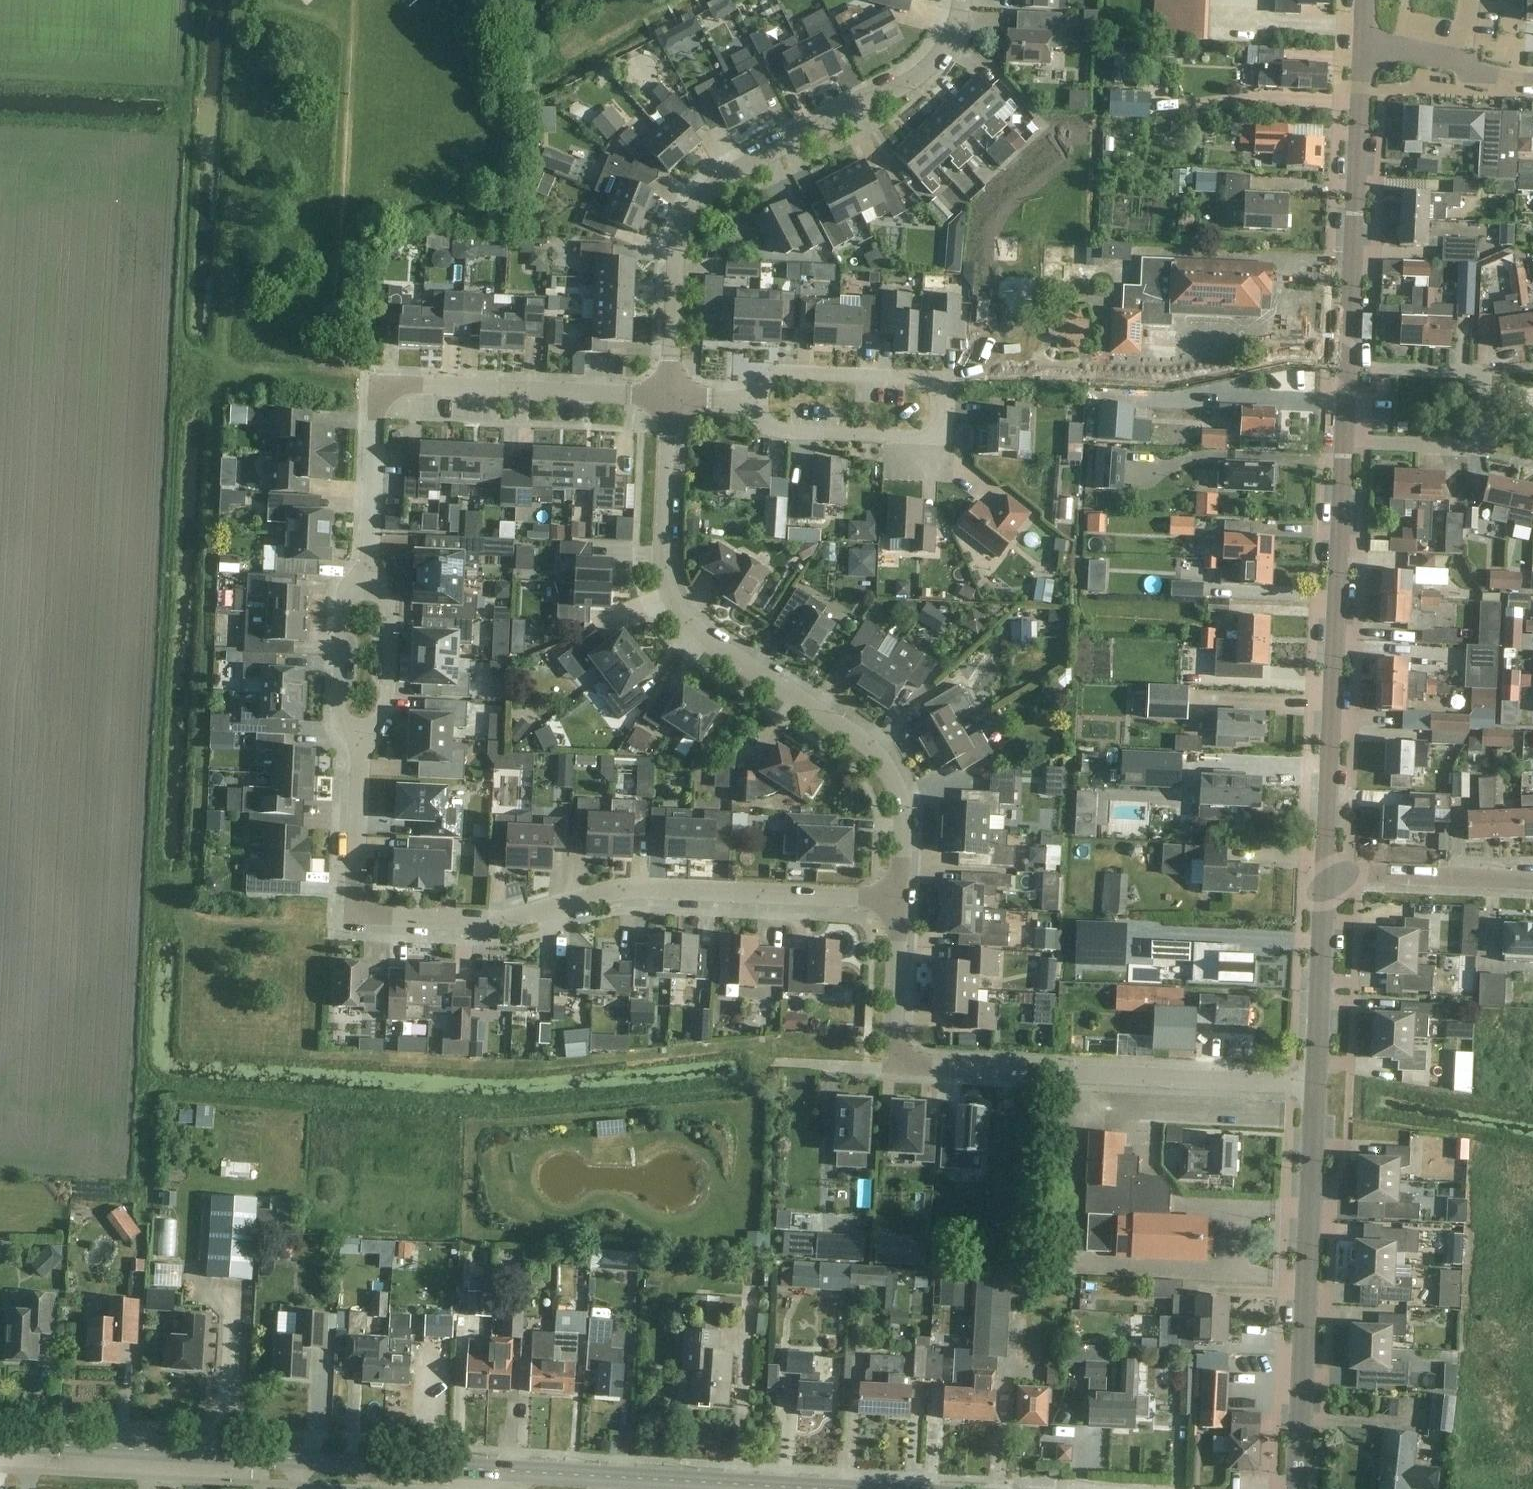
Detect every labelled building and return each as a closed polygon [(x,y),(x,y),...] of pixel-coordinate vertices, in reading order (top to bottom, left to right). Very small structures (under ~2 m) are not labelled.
[(869,2),(908,12),(911,0),(870,0),(869,2)] [(1029,9),(1058,10),(1058,0),(1029,0),(1029,9)] [(1204,40),(1206,0),(1155,0),(1153,37),(1204,40)] [(1276,13),(1299,14),(1299,6),(1315,6),(1315,4),(1329,5),(1329,0),(1276,0),(1276,13)] [(888,11),(848,31),(862,58),(885,46),(886,48),(902,39),(888,11)] [(1087,11),(1087,43),(1098,43),(1098,11),(1087,11)] [(1008,32),(1007,62),(1049,64),(1050,49),(1060,49),(1061,15),(1017,13),(1017,14),(1025,14),(1024,33),(1008,32)] [(800,47),(820,85),(828,81),(827,79),(840,72),(831,53),(842,47),(828,20),(806,31),(811,41),(800,47)] [(668,31),(656,38),(660,45),(662,47),(673,41),(668,31)] [(812,89),(820,85),(800,47),(795,37),(762,54),(777,81),(788,75),(797,94),(811,87),(812,89)] [(1112,116),(1148,117),(1149,98),(1130,97),(1131,61),(1176,63),(1176,46),(1116,43),(1112,116)] [(1327,65),(1283,64),(1283,49),(1250,48),(1249,66),(1260,67),(1259,88),(1326,91),(1327,65)] [(740,78),(729,84),(748,120),(768,109),(758,91),(768,86),(754,58),(735,68),(740,78)] [(961,92),(999,133),(1007,126),(999,118),(997,120),(993,115),(1005,105),(978,76),(961,92)] [(728,130),(748,120),(729,84),(718,90),(713,80),(694,90),(708,117),(718,111),(728,130)] [(992,140),(999,133),(961,92),(944,107),(971,136),(982,125),(986,130),(984,132),(992,140)] [(674,94),(664,102),(656,109),(667,121),(659,129),(684,158),(701,143),(681,121),(691,113),(674,94)] [(619,103),(600,110),(607,127),(626,119),(619,103)] [(959,146),(971,136),(944,107),(927,122),(965,164),(967,163),(971,167),(970,168),(973,172),(980,165),(966,149),(963,151),(959,146)] [(1478,172),(1500,174),(1517,174),(1520,113),(1502,112),(1502,117),(1430,114),(1430,111),(1406,110),(1404,143),(1405,143),(1405,152),(1421,153),(1421,144),(1441,145),(1441,139),(1479,141),(1478,172)] [(1532,127),(1532,113),(1520,113),(1519,138),(1519,139),(1532,140),(1532,127)] [(1171,133),(1186,134),(1186,121),(1171,120),(1171,133)] [(958,171),(965,164),(927,122),(911,138),(937,167),(948,156),(952,161),(950,162),(958,171)] [(1296,137),(1289,136),(1290,123),(1256,122),(1255,149),(1287,150),(1286,168),(1322,170),(1323,140),(1296,139),(1296,137)] [(684,158),(659,129),(642,143),(629,129),(619,138),(638,159),(648,151),(668,173),(684,158)] [(926,177),(937,167),(911,138),(893,154),(931,195),(939,187),(932,179),(930,181),(926,177)] [(547,148),(539,167),(555,173),(562,154),(547,148)] [(614,189),(610,199),(646,213),(646,212),(651,214),(656,201),(651,200),(654,192),(627,181),(633,166),(609,157),(603,172),(606,173),(602,185),(614,189)] [(840,174),(861,213),(873,207),(879,219),(890,213),(893,219),(906,213),(890,180),(877,187),(864,161),(840,174)] [(1532,177),(1532,162),(1519,161),(1518,176),(1532,177)] [(981,181),(973,172),(970,168),(961,175),(973,188),(981,181)] [(1217,174),(1196,173),(1196,192),(1216,193),(1217,174)] [(861,213),(840,174),(816,186),(830,211),(817,218),(833,250),(854,239),(845,221),(861,213)] [(1228,176),(1227,199),(1245,200),(1244,230),(1286,231),(1288,195),(1249,194),(1250,177),(1228,176)] [(1518,176),(1518,191),(1532,191),(1532,177),(1518,176)] [(1400,219),(1427,220),(1444,221),(1445,208),(1459,208),(1460,194),(1477,195),(1477,182),(1453,181),(1452,194),(1428,193),(1401,192),(1400,219)] [(1497,182),(1496,195),(1510,196),(1510,183),(1497,182)] [(637,234),(646,213),(610,199),(602,219),(587,213),(582,225),(606,234),(610,223),(637,234)] [(936,199),(927,207),(943,225),(952,216),(936,199)] [(764,213),(754,219),(772,253),(782,248),(786,255),(806,244),(809,251),(823,243),(808,215),(795,221),(785,202),(767,212),(767,211),(764,213)] [(1427,220),(1400,219),(1399,246),(1426,247),(1426,246),(1442,247),(1442,235),(1426,234),(1427,220)] [(465,259),(466,241),(466,237),(454,237),(453,256),(457,259),(465,259)] [(466,241),(465,259),(475,260),(477,257),(478,241),(466,241)] [(423,255),(422,242),(399,243),(400,256),(423,255)] [(865,249),(871,265),(886,258),(879,243),(865,249)] [(595,279),(634,281),(635,260),(604,259),(605,245),(581,244),(580,258),(590,258),(590,269),(596,269),(595,279)] [(1101,266),(1101,245),(1087,244),(1086,266),(1101,266)] [(1453,249),(1452,262),(1476,262),(1477,250),(1453,249)] [(1107,252),(1107,261),(1130,262),(1130,253),(1107,252)] [(1526,297),(1525,287),(1518,288),(1515,266),(1514,255),(1502,260),(1503,272),(1509,271),(1513,297),(1505,298),(1506,303),(1493,305),(1496,323),(1498,323),(1501,349),(1526,346),(1521,308),(1514,309),(1513,299),(1526,297)] [(1269,312),(1270,295),(1270,284),(1272,284),(1273,265),(1271,265),(1271,267),(1249,266),(1249,264),(1217,263),(1217,265),(1183,263),(1183,261),(1142,260),(1141,288),(1124,287),(1123,311),(1113,311),(1111,354),(1141,355),(1142,327),(1172,329),(1173,314),(1258,318),(1258,311),(1269,312)] [(759,264),(727,263),(726,277),(758,278),(759,264)] [(1427,278),(1428,264),(1403,263),(1403,277),(1427,278)] [(1473,316),(1474,286),(1475,265),(1463,265),(1462,285),(1458,285),(1457,315),(1473,316)] [(1521,265),(1515,266),(1518,288),(1525,287),(1523,269),(1521,265)] [(633,302),(634,281),(595,279),(595,280),(583,279),(583,287),(595,288),(594,300),(633,302)] [(399,346),(421,347),(423,309),(411,308),(412,296),(402,296),(402,288),(389,287),(388,316),(400,317),(399,346)] [(1420,299),(1420,289),(1413,289),(1411,318),(1401,318),(1400,323),(1394,323),(1393,343),(1399,343),(1399,345),(1424,347),(1426,309),(1419,309),(1420,299)] [(1420,289),(1420,299),(1433,299),(1434,290),(1420,289)] [(757,344),(758,303),(748,303),(749,291),(737,290),(736,302),(734,343),(757,344)] [(769,304),(758,303),(757,344),(780,345),(781,322),(794,323),(795,293),(769,292),(769,304)] [(463,339),(466,295),(434,293),(433,309),(423,309),(421,347),(443,348),(444,338),(463,339)] [(919,355),(921,315),(909,314),(910,295),(884,294),(882,334),(896,335),(895,354),(919,355)] [(491,296),(466,295),(464,339),(480,340),(480,350),(502,351),(504,313),(493,312),(494,299),(491,296)] [(933,316),(921,315),(919,355),(943,357),(944,337),(958,338),(960,297),(934,296),(933,316)] [(524,353),(525,338),(537,339),(539,299),(515,297),(514,313),(504,313),(502,351),(524,353)] [(839,309),(837,348),(860,349),(862,321),(874,321),(875,297),(862,297),(862,310),(839,309)] [(1532,345),(1532,305),(1528,306),(1526,297),(1513,299),(1514,309),(1521,308),(1526,346),(1532,345)] [(560,298),(550,298),(549,311),(560,311),(560,298)] [(971,326),(991,327),(993,299),(973,298),(971,326)] [(839,309),(839,301),(800,299),(798,324),(809,325),(809,328),(812,331),(814,331),(814,332),(815,332),(814,347),(837,348),(839,309)] [(1433,304),(1433,299),(1420,299),(1419,309),(1426,309),(1424,347),(1449,348),(1452,305),(1433,304)] [(632,322),(633,302),(594,300),(593,320),(632,322)] [(631,343),(632,322),(593,320),(593,331),(587,331),(587,341),(577,340),(577,353),(601,354),(601,342),(631,343)] [(1213,404),(1212,388),(1188,389),(1189,405),(1213,404)] [(1087,440),(1119,441),(1120,405),(1088,404),(1087,440)] [(1273,437),(1273,430),(1277,430),(1277,418),(1273,417),(1274,410),(1250,409),(1250,407),(1220,406),(1219,419),(1241,420),(1240,435),(1273,437)] [(265,422),(266,409),(247,408),(246,421),(265,422)] [(998,422),(998,427),(979,426),(977,455),(998,456),(998,451),(1018,452),(1020,410),(992,409),(992,422),(998,422)] [(289,439),(288,455),(336,457),(336,446),(332,446),(333,429),(305,428),(306,414),(274,412),(273,438),(289,439)] [(1069,423),(1068,444),(1082,444),(1083,424),(1069,423)] [(1228,446),(1228,429),(1203,428),(1203,445),(1228,446)] [(439,493),(440,484),(442,445),(421,444),(419,467),(405,467),(404,499),(429,500),(429,493),(439,493)] [(462,446),(442,445),(440,484),(452,484),(451,497),(460,497),(462,446)] [(483,447),(462,446),(460,497),(468,497),(469,485),(481,485),(483,447)] [(516,508),(517,480),(502,479),(504,448),(483,447),(481,485),(491,486),(491,492),(501,492),(501,507),(516,508)] [(715,492),(745,493),(745,487),(769,489),(770,463),(753,462),(752,464),(746,464),(747,449),(717,448),(715,492)] [(532,481),(517,480),(516,508),(531,508),(531,498),(542,498),(541,505),(552,506),(552,489),(554,450),(533,449),(532,481)] [(575,451),(554,450),(552,489),(565,489),(564,501),(572,502),(573,490),(575,451)] [(1122,491),(1124,451),(1097,450),(1096,490),(1122,491)] [(573,490),(593,491),(595,452),(575,451),(573,490)] [(616,453),(595,452),(593,491),(604,491),(603,497),(614,497),(613,509),(626,510),(627,485),(615,484),(616,453)] [(336,457),(288,455),(287,466),(271,466),(270,492),(302,493),(303,479),(331,481),(331,468),(335,468),(336,457)] [(814,490),(801,489),(800,519),(823,520),(824,505),(844,506),(846,462),(816,461),(814,490)] [(1217,489),(1233,490),(1272,492),(1272,486),(1275,483),(1275,474),(1272,470),(1273,465),(1218,463),(1217,489)] [(1418,511),(1419,473),(1394,472),(1393,498),(1390,498),(1389,516),(1405,517),(1405,507),(1411,507),(1410,520),(1424,521),(1424,511),(1418,511)] [(1424,521),(1410,520),(1410,530),(1417,530),(1416,542),(1416,553),(1461,555),(1463,515),(1432,513),(1432,501),(1443,501),(1444,474),(1419,473),(1418,511),(1424,511),(1424,521)] [(1508,508),(1514,482),(1488,476),(1482,502),(1494,504),(1490,521),(1506,524),(1507,520),(1510,508),(1508,508)] [(1514,482),(1508,508),(1510,508),(1507,520),(1516,522),(1516,526),(1531,529),(1532,521),(1532,487),(1514,482)] [(288,524),(287,535),(330,537),(330,525),(332,526),(333,513),(306,512),(307,496),(269,494),(267,523),(288,524)] [(992,514),(979,504),(960,528),(998,558),(1017,534),(1015,533),(1030,515),(1007,496),(992,514)] [(890,500),(889,540),(911,541),(911,553),(934,554),(935,529),(921,528),(922,502),(890,500)] [(1466,509),(1465,529),(1477,530),(1478,509),(1466,509)] [(502,516),(503,533),(516,532),(515,515),(502,516)] [(448,533),(458,533),(459,523),(449,522),(448,533)] [(471,523),(459,523),(458,533),(471,534),(471,523)] [(567,530),(552,529),(551,541),(566,542),(567,530)] [(1417,530),(1410,530),(1403,529),(1402,542),(1416,542),(1417,530)] [(330,537),(287,535),(287,547),(277,546),(275,575),(303,576),(304,560),(331,561),(331,549),(329,549),(330,537)] [(1241,561),(1271,563),(1272,538),(1242,537),(1225,536),(1224,561),(1241,561)] [(420,569),(419,578),(462,580),(463,565),(479,566),(480,539),(447,537),(446,553),(415,552),(414,569),(420,569)] [(576,572),(576,583),(611,585),(612,561),(592,560),(593,544),(560,543),(559,571),(576,572)] [(718,545),(703,568),(726,582),(718,594),(743,611),(768,572),(742,555),(740,559),(718,545)] [(1205,549),(1204,558),(1218,559),(1219,550),(1205,549)] [(875,573),(874,556),(853,557),(854,574),(875,573)] [(1218,569),(1218,559),(1204,558),(1203,568),(1218,569)] [(1474,580),(1483,580),(1484,560),(1465,559),(1474,580)] [(1271,563),(1241,561),(1240,586),(1270,587),(1271,563)] [(1383,571),(1382,597),(1420,599),(1420,606),(1429,606),(1430,592),(1420,592),(1421,585),(1410,584),(1411,572),(1383,571)] [(1489,589),(1506,589),(1506,573),(1490,572),(1489,589)] [(1520,574),(1506,573),(1506,589),(1520,590),(1520,574)] [(247,599),(247,613),(306,616),(307,590),(269,588),(270,576),(248,575),(247,599)] [(462,595),(462,580),(419,578),(419,587),(413,587),(413,604),(444,606),(443,619),(476,621),(477,596),(462,595)] [(610,609),(611,585),(576,583),(554,582),(558,594),(557,622),(590,624),(590,608),(610,609)] [(1230,585),(1202,585),(1203,596),(1230,595),(1230,585)] [(797,589),(778,619),(794,630),(786,644),(811,660),(834,625),(821,616),(826,608),(797,589)] [(1430,592),(1429,606),(1439,606),(1440,592),(1430,592)] [(1483,593),(1482,601),(1496,602),(1496,603),(1500,603),(1500,594),(1483,593)] [(1521,634),(1521,619),(1522,609),(1530,610),(1531,596),(1509,595),(1508,608),(1506,608),(1504,633),(1521,634)] [(1420,599),(1382,597),(1381,623),(1407,624),(1407,630),(1433,631),(1434,613),(1420,613),(1420,606),(1420,599)] [(1229,613),(1229,600),(1208,600),(1207,612),(1229,613)] [(1496,602),(1482,601),(1482,602),(1480,602),(1480,616),(1496,617),(1496,603),(1496,602)] [(228,607),(227,625),(242,625),(242,607),(228,607)] [(496,608),(495,621),(509,621),(510,608),(496,608)] [(305,642),(306,616),(247,613),(246,628),(245,650),(277,652),(277,641),(305,642)] [(1023,616),(1023,641),(1033,641),(1033,616),(1023,616)] [(1239,616),(1237,641),(1267,642),(1269,617),(1239,616)] [(415,654),(415,658),(457,660),(457,646),(471,647),(472,621),(476,621),(443,619),(443,620),(444,620),(444,633),(416,632),(416,636),(412,638),(411,652),(415,654)] [(867,696),(889,661),(876,653),(884,641),(876,635),(879,630),(866,621),(851,645),(863,653),(845,682),(867,696)] [(1200,639),(1215,640),(1215,630),(1201,629),(1200,639)] [(593,686),(594,686),(638,652),(623,633),(603,649),(592,635),(568,653),(584,674),(598,668),(605,677),(593,686)] [(1520,650),(1521,634),(1504,633),(1503,649),(1520,650)] [(1214,649),(1215,640),(1200,639),(1200,649),(1214,649)] [(1267,642),(1237,641),(1236,665),(1266,667),(1267,642)] [(1415,659),(1447,660),(1456,660),(1457,645),(1431,644),(1431,646),(1416,646),(1415,659)] [(653,672),(638,652),(594,686),(594,687),(606,678),(613,687),(603,699),(620,720),(643,702),(632,688),(653,672)] [(263,694),(305,696),(306,684),(303,684),(304,671),(276,670),(277,655),(245,654),(243,679),(263,680),(263,694)] [(901,669),(889,661),(867,696),(889,710),(907,681),(919,689),(934,665),(921,656),(917,662),(909,657),(901,669)] [(456,674),(457,660),(415,658),(414,662),(411,664),(410,678),(414,680),(414,684),(441,685),(441,697),(469,698),(470,674),(456,674)] [(1379,659),(1378,685),(1416,687),(1416,694),(1423,694),(1426,694),(1426,680),(1426,675),(1406,674),(1407,660),(1379,659)] [(1502,671),(1502,686),(1518,687),(1519,672),(1502,671)] [(1436,681),(1426,680),(1426,694),(1435,694),(1435,693),(1449,694),(1449,688),(1435,687),(1436,681)] [(919,739),(925,749),(960,729),(953,717),(971,706),(958,685),(925,705),(932,717),(910,730),(916,741),(919,739)] [(1416,687),(1378,685),(1376,711),(1404,712),(1405,699),(1422,700),(1423,694),(1416,694),(1416,687)] [(1497,707),(1497,685),(1472,685),(1472,706),(1497,707)] [(663,720),(699,743),(720,710),(683,686),(676,698),(662,689),(643,719),(658,729),(663,720)] [(1149,686),(1147,718),(1187,720),(1189,688),(1149,686)] [(1516,724),(1518,687),(1502,686),(1501,702),(1503,702),(1502,724),(1516,724)] [(305,696),(263,694),(262,709),(242,708),(241,733),(257,734),(277,735),(277,720),(302,721),(302,708),(305,709),(305,696)] [(410,738),(451,740),(452,728),(466,729),(468,702),(438,701),(438,715),(412,714),(411,718),(408,721),(408,727),(411,730),(410,738)] [(1207,712),(1206,730),(1217,731),(1217,736),(1263,738),(1264,714),(1234,713),(1234,714),(1207,712)] [(1431,713),(1430,731),(1469,733),(1469,715),(1431,713)] [(638,727),(627,743),(641,752),(652,736),(638,727)] [(960,729),(925,749),(931,759),(928,761),(935,772),(955,759),(962,771),(993,753),(980,731),(966,739),(960,729)] [(1481,747),(1497,747),(1498,731),(1482,730),(1481,747)] [(1498,731),(1497,747),(1512,748),(1513,731),(1498,731)] [(1432,732),(1431,744),(1462,745),(1469,734),(1432,732)] [(272,775),(313,777),(314,751),(284,749),(284,735),(277,735),(257,734),(256,751),(273,752),(272,775)] [(451,740),(410,738),(410,745),(407,748),(406,754),(409,758),(409,762),(435,763),(435,779),(464,780),(465,752),(451,751),(451,740)] [(1388,743),(1386,775),(1411,777),(1411,767),(1425,767),(1426,743),(1412,742),(1412,745),(1388,743)] [(791,755),(778,746),(760,773),(756,774),(738,774),(737,802),(755,802),(755,797),(761,798),(767,796),(773,794),(779,791),(779,792),(783,788),(801,799),(805,792),(807,793),(810,794),(814,793),(818,786),(817,783),(815,780),(814,779),(818,772),(805,763),(807,760),(793,751),(791,755)] [(1182,764),(1204,764),(1204,752),(1183,752),(1182,764)] [(1182,756),(1122,753),(1120,785),(1180,788),(1182,756)] [(502,777),(533,776),(533,764),(502,765),(502,777)] [(991,776),(990,793),(962,792),(961,793),(974,793),(974,806),(944,804),(941,806),(940,816),(943,818),(943,828),(939,828),(939,829),(988,831),(988,816),(999,817),(1000,805),(1014,806),(1015,769),(991,776)] [(1260,807),(1261,779),(1244,779),(1245,774),(1214,773),(1213,777),(1210,777),(1210,786),(1213,786),(1213,790),(1227,791),(1227,806),(1260,807)] [(313,777),(272,775),(272,789),(244,788),(242,813),(250,814),(278,815),(295,816),(295,801),(312,801),(313,777)] [(1452,799),(1468,800),(1469,776),(1453,775),(1452,799)] [(446,805),(447,790),(399,787),(399,791),(397,791),(394,795),(392,799),(392,803),(394,807),(396,810),(398,811),(398,815),(397,820),(428,821),(428,834),(423,834),(422,835),(460,837),(461,809),(449,809),(446,805)] [(1409,832),(1422,833),(1432,833),(1433,811),(1449,811),(1450,796),(1410,794),(1409,809),(1384,808),(1383,841),(1409,842),(1409,832)] [(610,857),(611,816),(599,816),(599,800),(578,799),(577,834),(577,829),(589,830),(587,856),(610,857)] [(1468,840),(1494,840),(1494,813),(1492,813),(1491,800),(1480,801),(1481,814),(1467,814),(1468,840)] [(646,802),(634,802),(624,801),(623,817),(611,816),(610,857),(632,858),(633,832),(644,833),(644,837),(644,838),(646,802)] [(666,859),(689,861),(691,822),(678,821),(679,810),(652,809),(650,842),(666,843),(666,859)] [(691,822),(689,861),(713,862),(714,845),(730,846),(732,813),(705,812),(704,822),(691,822)] [(1494,840),(1521,839),(1520,812),(1494,813),(1494,840)] [(1532,838),(1532,812),(1520,812),(1521,839),(1532,838)] [(529,869),(531,829),(530,829),(531,813),(519,817),(496,816),(494,847),(495,847),(495,846),(494,846),(495,842),(508,842),(507,868),(529,869)] [(278,815),(250,814),(249,838),(265,839),(264,854),(310,856),(310,840),(306,840),(307,830),(278,829),(278,815)] [(787,816),(786,836),(787,836),(786,852),(799,853),(798,863),(818,864),(818,870),(834,870),(834,865),(851,866),(852,831),(836,831),(837,818),(787,816)] [(531,829),(529,869),(551,870),(552,844),(566,845),(565,849),(565,850),(566,850),(567,819),(544,818),(543,829),(531,829)] [(988,831),(939,829),(943,829),(942,839),(939,841),(939,851),(941,853),(971,855),(971,866),(958,865),(958,867),(997,868),(998,846),(987,846),(988,831)] [(453,840),(409,838),(408,854),(396,853),(394,887),(442,889),(443,872),(451,872),(453,840)] [(1238,891),(1245,892),(1256,892),(1257,866),(1239,865),(1239,863),(1232,863),(1224,862),(1224,849),(1157,846),(1156,870),(1183,871),(1184,861),(1204,862),(1202,892),(1238,894),(1238,891)] [(477,848),(476,861),(489,862),(489,848),(477,848)] [(310,856),(264,854),(264,870),(247,869),(246,893),(275,895),(276,881),(304,882),(305,872),(309,873),(310,856)] [(1104,873),(1101,913),(1125,915),(1128,875),(1104,873)] [(942,901),(942,909),(981,910),(982,897),(996,897),(996,888),(1010,888),(1011,876),(982,875),(981,886),(940,884),(939,901),(942,901)] [(1468,937),(1475,937),(1477,909),(1452,908),(1451,928),(1468,929),(1468,937)] [(1004,912),(981,910),(942,909),(941,917),(939,917),(938,933),(979,935),(978,946),(1007,948),(1009,925),(1004,925),(1004,912)] [(1378,952),(1418,953),(1418,941),(1428,942),(1429,920),(1405,919),(1405,931),(1379,930),(1378,952)] [(1078,924),(1076,965),(1156,968),(1158,927),(1078,924)] [(1523,925),(1523,926),(1507,925),(1505,961),(1532,962),(1532,925),(1523,925)] [(1035,928),(1034,949),(1060,950),(1061,932),(1056,932),(1057,930),(1035,928)] [(656,978),(671,979),(673,936),(648,935),(648,945),(635,944),(633,989),(647,989),(647,974),(657,974),(656,978)] [(698,937),(673,936),(671,979),(686,980),(686,975),(695,976),(695,980),(709,980),(710,948),(698,947),(698,937)] [(724,944),(722,944),(721,959),(723,959),(722,985),(755,987),(755,982),(781,983),(781,986),(781,985),(783,951),(757,950),(757,940),(724,938),(724,944)] [(791,950),(790,950),(788,994),(823,995),(824,985),(839,986),(841,943),(811,942),(810,959),(791,958),(791,950)] [(936,978),(936,989),(976,991),(977,976),(997,977),(998,952),(948,950),(966,951),(965,965),(934,963),(934,978),(936,978)] [(577,995),(592,996),(594,953),(568,952),(568,962),(556,961),(554,994),(568,994),(568,990),(577,991),(577,995)] [(1433,992),(1433,967),(1417,966),(1418,953),(1378,952),(1377,974),(1403,975),(1403,991),(1433,992)] [(619,954),(594,953),(592,996),(606,996),(607,992),(616,993),(615,996),(629,997),(631,964),(618,964),(619,954)] [(1204,954),(1203,981),(1252,983),(1253,957),(1204,954)] [(1477,972),(1476,955),(1454,956),(1455,973),(1477,972)] [(336,963),(334,1007),(364,1008),(364,1012),(387,1013),(388,977),(375,977),(375,979),(367,979),(367,964),(336,963)] [(429,1011),(431,965),(407,964),(406,990),(392,989),(393,985),(393,984),(392,984),(391,1020),(405,1020),(405,1019),(429,1020),(430,1011),(429,1011)] [(446,1006),(453,1007),(453,1017),(454,1017),(453,1041),(469,1041),(471,981),(455,980),(455,966),(431,965),(429,1011),(430,1011),(445,1012),(446,1006)] [(497,1011),(512,1012),(514,969),(489,968),(488,978),(476,977),(475,1010),(488,1010),(488,1006),(497,1007),(497,1011)] [(514,969),(512,1012),(527,1012),(527,1008),(536,1009),(536,1012),(550,1013),(551,981),(539,980),(539,970),(514,969)] [(1194,1051),(1195,1011),(1184,1010),(1184,990),(1116,988),(1116,1010),(1155,1011),(1154,1037),(1117,1035),(1117,1056),(1153,1058),(1154,1049),(1194,1051)] [(976,1005),(976,991),(936,989),(935,999),(933,999),(932,1013),(963,1015),(962,1029),(953,1028),(953,1029),(995,1031),(996,1006),(976,1005)] [(1200,995),(1199,1012),(1215,1013),(1214,1024),(1247,1025),(1247,1022),(1250,1020),(1250,1013),(1248,1011),(1249,1000),(1228,999),(1228,997),(1200,995)] [(1504,998),(1479,997),(1478,1007),(1504,1008),(1504,998)] [(722,1016),(744,1017),(745,999),(723,999),(722,1016)] [(630,1002),(631,1023),(653,1022),(652,1001),(630,1002)] [(1375,1035),(1415,1037),(1430,1037),(1430,1017),(1434,1017),(1434,1004),(1402,1003),(1402,1015),(1376,1013),(1375,1035)] [(784,1010),(785,1026),(809,1025),(808,1008),(784,1010)] [(589,1056),(589,1051),(587,1033),(564,1036),(566,1058),(589,1056)] [(1414,1050),(1415,1037),(1375,1035),(1374,1058),(1400,1059),(1399,1071),(1427,1072),(1428,1051),(1414,1050)] [(480,1044),(469,1044),(469,1057),(480,1057),(480,1044)] [(991,1093),(989,1102),(1012,1107),(1013,1097),(991,1093)] [(839,1100),(836,1151),(854,1152),(853,1168),(865,1169),(865,1153),(866,1153),(869,1102),(864,1101),(865,1097),(845,1096),(844,1100),(839,1100)] [(916,1154),(915,1162),(929,1163),(930,1144),(921,1143),(923,1105),(911,1104),(912,1100),(896,1099),(896,1103),(893,1103),(890,1153),(916,1154)] [(969,1172),(970,1154),(982,1154),(984,1109),(956,1108),(956,1124),(955,1129),(941,1128),(939,1170),(969,1172)] [(1206,1220),(1169,1218),(1170,1189),(1160,1177),(1131,1176),(1132,1166),(1129,1165),(1123,1165),(1124,1135),(1089,1134),(1085,1214),(1088,1214),(1086,1251),(1110,1253),(1112,1215),(1119,1216),(1116,1257),(1204,1262),(1205,1249),(1211,1249),(1212,1240),(1212,1232),(1206,1232),(1206,1220)] [(1208,1176),(1232,1177),(1234,1177),(1235,1140),(1209,1139),(1208,1148),(1182,1147),(1181,1180),(1208,1181),(1208,1176)] [(1358,1179),(1398,1182),(1399,1169),(1409,1165),(1411,1147),(1387,1146),(1386,1158),(1360,1157),(1358,1179)] [(1397,1194),(1398,1182),(1358,1179),(1357,1201),(1383,1203),(1382,1219),(1418,1220),(1419,1204),(1411,1204),(1412,1194),(1397,1194)] [(252,1281),(255,1225),(291,1227),(293,1197),(277,1196),(276,1211),(256,1210),(257,1201),(213,1198),(208,1278),(252,1281)] [(140,1234),(130,1221),(118,1230),(128,1242),(140,1234)] [(1355,1241),(1354,1249),(1350,1250),(1350,1260),(1354,1262),(1354,1263),(1394,1265),(1394,1252),(1417,1254),(1418,1231),(1382,1229),(1381,1242),(1355,1241)] [(1002,1232),(983,1233),(984,1256),(1003,1255),(1002,1232)] [(280,1233),(279,1263),(294,1264),(296,1234),(280,1233)] [(847,1238),(846,1261),(861,1262),(862,1239),(847,1238)] [(47,1275),(66,1259),(54,1245),(35,1261),(47,1275)] [(1394,1265),(1354,1263),(1353,1285),(1379,1287),(1378,1301),(1410,1302),(1411,1278),(1393,1277),(1394,1265)] [(850,1266),(831,1265),(820,1265),(820,1270),(793,1268),(792,1289),(819,1291),(819,1285),(849,1286),(850,1266)] [(593,1283),(606,1284),(608,1268),(595,1266),(593,1283)] [(850,1266),(849,1286),(885,1288),(886,1268),(850,1266)] [(995,1392),(993,1392),(994,1376),(995,1376),(996,1358),(1005,1359),(1010,1277),(978,1275),(973,1352),(968,1420),(993,1422),(995,1392)] [(1195,1319),(1228,1320),(1229,1297),(1196,1296),(1196,1297),(1182,1296),(1182,1282),(1153,1280),(1152,1298),(1174,1299),(1173,1317),(1195,1318),(1195,1319)] [(493,1294),(485,1293),(485,1283),(469,1282),(468,1292),(467,1292),(466,1317),(483,1318),(483,1317),(492,1317),(493,1294)] [(386,1318),(388,1294),(373,1293),(372,1317),(386,1318)] [(9,1312),(7,1363),(20,1364),(20,1360),(37,1361),(38,1335),(52,1335),(53,1297),(27,1296),(27,1313),(9,1312)] [(149,1297),(149,1314),(174,1314),(174,1297),(149,1297)] [(523,1340),(524,1314),(525,1297),(514,1297),(514,1306),(509,1306),(508,1313),(502,1312),(501,1339),(523,1340)] [(694,1299),(694,1315),(693,1331),(686,1331),(684,1368),(685,1368),(685,1366),(695,1367),(693,1402),(691,1402),(691,1403),(727,1406),(731,1355),(732,1355),(732,1354),(717,1353),(718,1333),(717,1333),(718,1316),(730,1317),(730,1306),(715,1306),(715,1299),(694,1299)] [(117,1364),(118,1343),(136,1344),(137,1302),(111,1301),(110,1321),(89,1320),(87,1363),(117,1364)] [(326,1349),(327,1314),(299,1313),(298,1338),(277,1337),(275,1378),(308,1379),(310,1348),(326,1349)] [(386,1384),(388,1355),(385,1355),(386,1339),(380,1339),(366,1338),(367,1314),(350,1313),(347,1353),(347,1361),(364,1362),(363,1382),(371,1383),(372,1387),(382,1387),(383,1383),(386,1384)] [(1350,1347),(1390,1349),(1390,1336),(1405,1337),(1406,1315),(1378,1314),(1377,1326),(1351,1325),(1350,1347)] [(201,1371),(204,1317),(186,1315),(185,1338),(167,1337),(165,1368),(201,1371)] [(453,1318),(425,1317),(424,1337),(453,1338),(453,1318)] [(1194,1330),(1180,1330),(1165,1329),(1165,1340),(1180,1340),(1179,1350),(1194,1351),(1194,1342),(1227,1344),(1228,1320),(1195,1319),(1194,1330)] [(530,1393),(552,1394),(554,1359),(553,1359),(554,1333),(533,1332),(532,1358),(530,1393)] [(554,1359),(552,1394),(574,1395),(576,1356),(577,1356),(578,1335),(562,1335),(561,1355),(562,1355),(562,1360),(554,1359)] [(491,1355),(490,1355),(488,1390),(510,1391),(513,1341),(492,1340),(491,1355)] [(589,1370),(600,1370),(598,1397),(620,1398),(622,1366),(616,1366),(617,1355),(609,1355),(609,1341),(596,1340),(595,1354),(590,1354),(589,1370)] [(390,1355),(388,1355),(386,1384),(409,1385),(412,1343),(391,1342),(390,1355)] [(488,1390),(490,1355),(481,1355),(481,1343),(469,1342),(468,1354),(466,1389),(488,1390)] [(913,1379),(925,1380),(927,1347),(915,1346),(913,1379)] [(931,1347),(927,1347),(925,1380),(941,1381),(942,1356),(930,1356),(931,1347)] [(1389,1361),(1390,1349),(1350,1347),(1349,1369),(1375,1370),(1374,1385),(1406,1386),(1407,1372),(1403,1371),(1403,1362),(1389,1361)] [(954,1351),(952,1389),(945,1389),(943,1419),(968,1420),(973,1352),(954,1351)] [(815,1360),(812,1360),(812,1354),(788,1353),(786,1373),(801,1374),(800,1384),(799,1384),(797,1411),(801,1411),(801,1414),(803,1417),(810,1417),(813,1415),(813,1412),(830,1413),(831,1385),(818,1385),(819,1374),(811,1373),(811,1367),(814,1367),(815,1360)] [(1196,1353),(1195,1372),(1227,1373),(1228,1354),(1196,1353)] [(871,1355),(870,1369),(869,1370),(867,1371),(866,1373),(866,1374),(865,1376),(865,1378),(865,1380),(865,1381),(866,1383),(867,1384),(860,1384),(858,1414),(883,1416),(887,1356),(871,1355)] [(904,1357),(887,1356),(883,1416),(909,1417),(910,1387),(901,1386),(902,1376),(904,1357)] [(1111,1427),(1112,1396),(1104,1396),(1105,1364),(1086,1363),(1086,1359),(1074,1359),(1074,1377),(1088,1377),(1087,1427),(1111,1427)] [(1112,1396),(1111,1427),(1134,1428),(1137,1361),(1122,1360),(1121,1397),(1112,1396)] [(1181,1364),(1180,1395),(1179,1415),(1193,1416),(1194,1395),(1195,1364),(1181,1364)] [(1065,1366),(1047,1366),(1047,1385),(1064,1386),(1065,1366)] [(1439,1379),(1438,1393),(1455,1394),(1456,1370),(1442,1369),(1441,1379),(1439,1379)] [(1225,1430),(1227,1374),(1202,1373),(1200,1429),(1225,1430)] [(1044,1425),(1045,1410),(1050,1411),(1050,1405),(1046,1405),(1047,1390),(1020,1389),(1018,1423),(1044,1425)] [(1451,1433),(1455,1399),(1431,1396),(1428,1430),(1451,1433)] [(1229,1438),(1227,1470),(1253,1471),(1258,1467),(1260,1439),(1259,1439),(1260,1415),(1232,1414),(1230,1438),(1229,1438)] [(1378,1488),(1436,1488),(1438,1470),(1412,1467),(1416,1436),(1383,1432),(1379,1464),(1381,1465),(1378,1488)] [(1057,1461),(1068,1462),(1070,1462),(1071,1448),(1058,1447),(1057,1461)]
